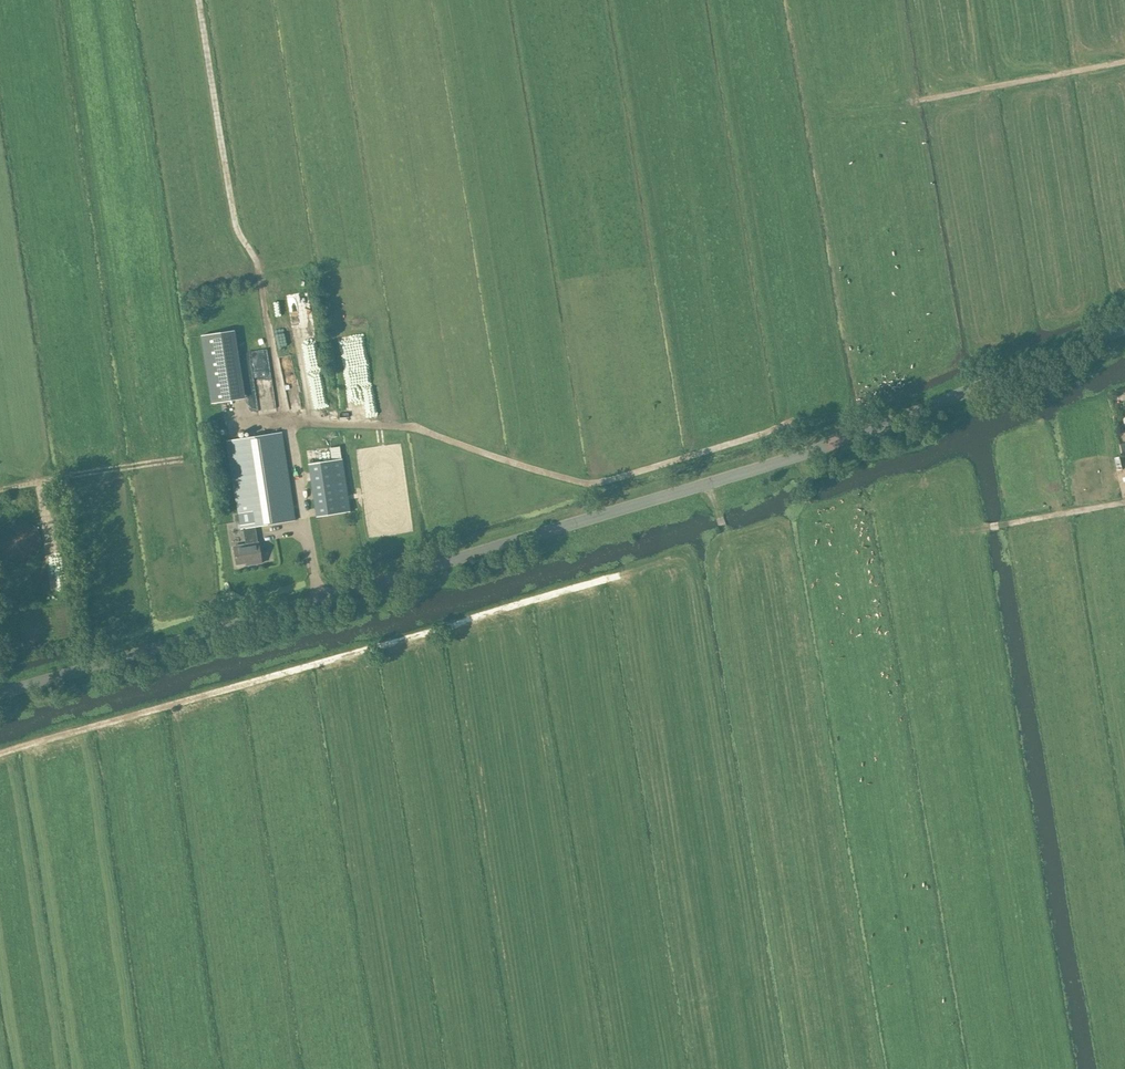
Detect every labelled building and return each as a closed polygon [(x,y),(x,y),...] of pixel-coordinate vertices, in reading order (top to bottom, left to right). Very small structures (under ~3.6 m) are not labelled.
[(239,332),(206,337),(216,404),(249,399),(239,332)] [(297,521),(283,433),(228,440),(241,529),(244,528),(246,544),(234,546),(237,565),(246,563),(247,566),(263,564),(257,527),(297,521)] [(351,513),(343,460),(311,465),(319,518),(351,513)]
